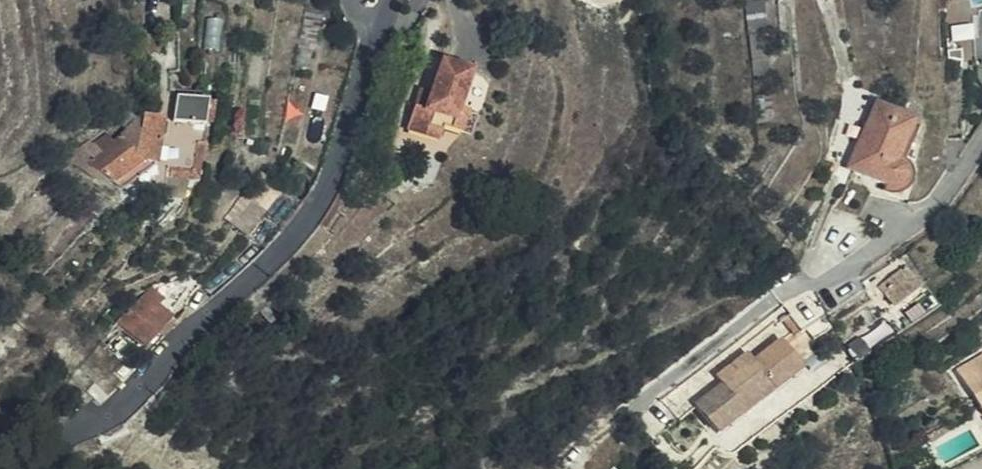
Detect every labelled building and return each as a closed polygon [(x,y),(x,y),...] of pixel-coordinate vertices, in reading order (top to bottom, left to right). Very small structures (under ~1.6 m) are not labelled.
[(136,34),(138,34),(158,34),(154,0),(131,0),(136,34)] [(765,0),(761,0),(748,0),(755,75),(769,74),(768,60),(771,59),(765,0)] [(158,34),(138,34),(140,53),(159,51),(158,34)] [(436,79),(424,113),(420,127),(407,123),(400,146),(431,155),(436,144),(453,148),(459,127),(453,125),(463,87),(436,79)] [(210,100),(200,99),(177,94),(172,119),(143,114),(137,119),(127,107),(116,121),(124,131),(112,141),(107,133),(93,144),(98,151),(93,155),(85,145),(84,143),(69,160),(89,174),(94,168),(102,173),(103,172),(117,182),(144,162),(157,165),(170,169),(169,177),(197,182),(207,125),(210,100)] [(217,102),(210,100),(207,125),(213,126),(217,102)] [(896,166),(916,122),(877,103),(848,169),(887,188),(891,189),(895,189),(898,188),(901,187),(903,185),(905,181),(907,177),(905,173),(902,169),(896,166)] [(420,127),(424,113),(411,110),(407,123),(420,127)] [(850,143),(846,140),(852,122),(839,116),(824,158),(841,166),(850,143)] [(144,162),(117,182),(124,187),(157,165),(144,162)] [(89,174),(97,179),(102,173),(94,168),(89,174)] [(288,223),(301,205),(259,174),(228,217),(264,247),(288,223)] [(343,186),(320,224),(334,234),(361,199),(343,186)] [(881,319),(921,289),(905,267),(874,291),(878,298),(871,305),(881,319)] [(175,326),(167,318),(170,315),(159,305),(165,299),(150,286),(113,327),(146,357),(175,326)] [(269,323),(281,312),(271,301),(260,313),(269,323)] [(718,435),(805,369),(782,340),(756,360),(749,352),(716,378),(722,386),(697,406),(718,435)] [(960,368),(981,406),(981,355),(960,368)]
